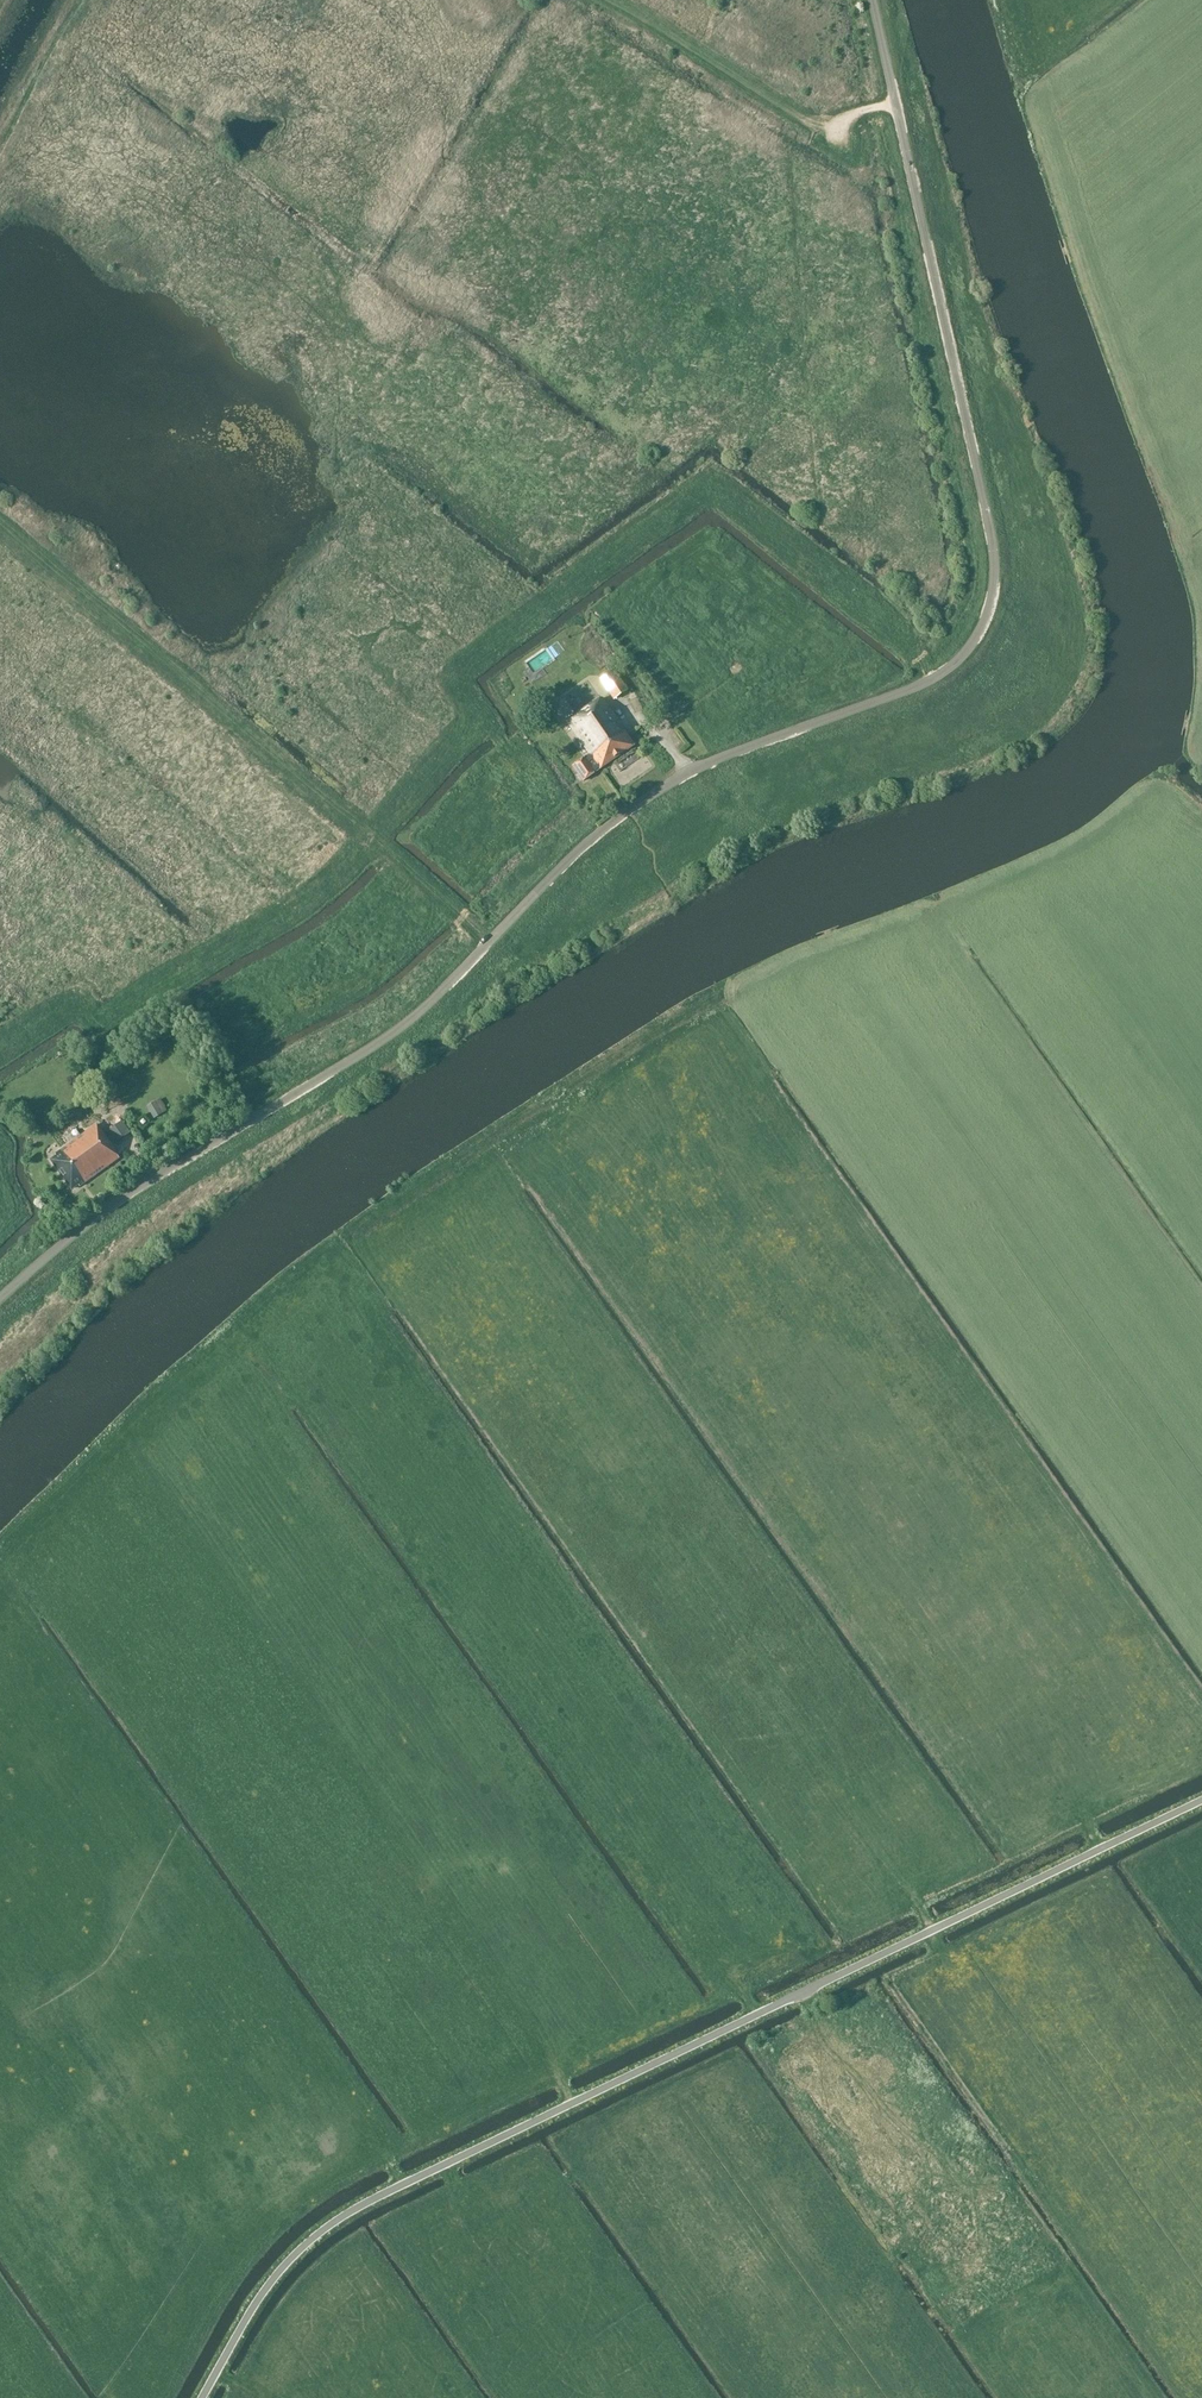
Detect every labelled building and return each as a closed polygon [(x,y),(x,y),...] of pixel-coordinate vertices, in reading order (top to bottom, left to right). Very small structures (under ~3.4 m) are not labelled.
[(521,660),(529,674),(553,660),(545,647),(521,660)] [(599,681),(614,701),(628,691),(611,667),(603,673),(605,676),(599,681)] [(592,706),(591,705),(566,722),(587,751),(589,755),(585,758),(572,767),(583,781),(596,772),(595,771),(599,768),(600,769),(634,745),(602,699),(592,706)] [(620,765),(628,778),(651,764),(643,752),(620,765)] [(156,1101),(147,1106),(154,1118),(163,1114),(156,1101)] [(111,1144),(104,1134),(97,1125),(55,1156),(56,1157),(50,1161),(71,1190),(78,1186),(79,1187),(119,1159),(113,1150),(114,1149),(111,1144)]
